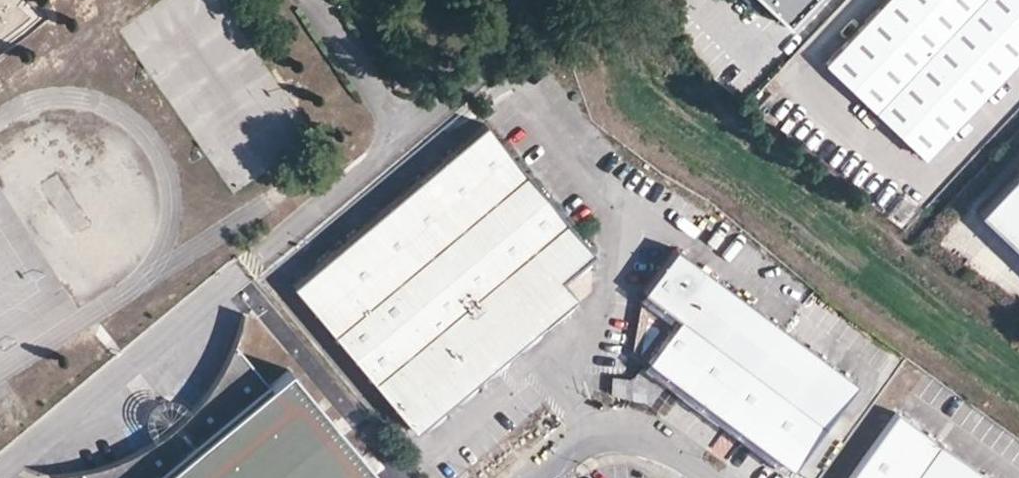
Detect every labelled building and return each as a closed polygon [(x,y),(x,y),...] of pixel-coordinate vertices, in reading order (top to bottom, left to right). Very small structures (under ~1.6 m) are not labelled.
[(785,23),(806,0),(760,0),(785,23)] [(828,61),(927,156),(1018,60),(1018,0),(887,0),(828,61)] [(594,254),(485,123),(391,202),(514,348),(576,297),(562,280),(594,254)] [(980,210),(1018,249),(1018,171),(980,210)] [(514,348),(391,202),(289,288),(411,433),(514,348)] [(733,291),(674,248),(642,291),(677,317),(647,359),(671,376),(733,291)] [(648,304),(642,291),(633,349),(640,354),(648,304)] [(677,317),(642,291),(648,304),(667,318),(677,317)] [(854,380),(733,291),(671,376),(792,466),(854,380)] [(667,318),(641,354),(647,359),(677,317),(667,318)] [(284,368),(264,385),(230,344),(227,352),(225,358),(223,363),(220,369),(216,376),(213,383),(208,390),(204,396),(198,404),(193,410),(187,417),(180,423),(176,427),(173,429),(169,433),(162,438),(155,442),(146,448),(138,452),(129,456),(121,459),(113,462),(104,465),(95,467),(86,469),(79,470),(86,477),(365,477),(370,473),(284,368)] [(897,407),(845,477),(993,477),(897,407)]
